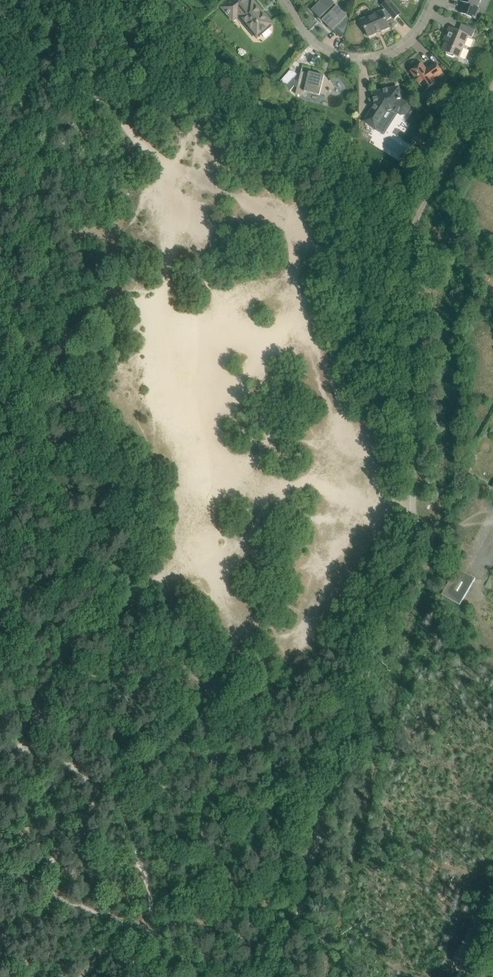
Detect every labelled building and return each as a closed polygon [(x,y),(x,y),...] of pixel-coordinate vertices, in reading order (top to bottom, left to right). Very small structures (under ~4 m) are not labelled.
[(260,12),(261,10),(260,10),(253,2),(250,4),(247,0),(232,0),(223,7),(233,19),(239,15),(256,36),(259,33),(262,34),(269,28),(268,25),(271,23),(264,15),(264,14),(263,15),(260,12)] [(312,9),(319,17),(318,18),(322,23),(324,21),(333,30),(336,27),(344,36),(350,19),(331,0),(322,0),(312,9)] [(361,20),(369,37),(390,27),(387,21),(392,17),(394,19),(401,14),(389,0),(383,5),(385,9),(383,11),(382,11),(361,20)] [(472,17),(475,19),(480,8),(478,8),(481,0),(461,0),(460,1),(464,2),(460,12),(472,17)] [(442,51),(446,52),(447,55),(453,57),(455,56),(459,58),(469,36),(472,38),(475,30),(462,24),(459,31),(449,27),(446,36),(448,37),(442,51)] [(426,69),(422,63),(411,71),(425,91),(436,83),(438,86),(447,79),(435,62),(426,69)] [(303,69),(302,69),(296,94),(307,96),(308,90),(325,95),(336,88),(337,91),(338,90),(331,80),(329,81),(327,77),(310,72),(310,74),(302,72),(303,69)] [(285,86),(290,80),(286,76),(280,82),(285,86)] [(376,104),(365,121),(376,128),(387,111),(394,110),(401,114),(407,113),(410,109),(408,103),(401,99),(399,87),(373,93),(376,104)] [(462,468),(469,472),(474,462),(468,458),(462,468)] [(458,568),(453,565),(447,576),(451,578),(442,594),(460,605),(476,578),(458,568)]
